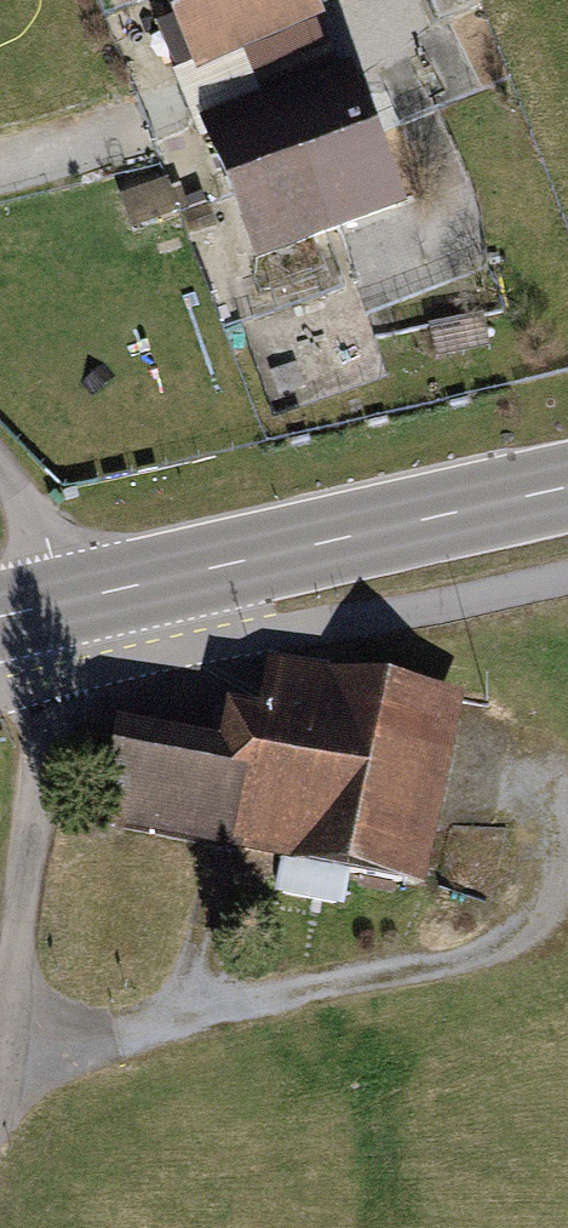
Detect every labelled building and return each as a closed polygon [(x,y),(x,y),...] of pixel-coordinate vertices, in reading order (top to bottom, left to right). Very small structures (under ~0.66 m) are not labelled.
[(196,87),(324,33),(310,0),(159,0),(196,87)] [(350,75),(199,133),(255,278),(406,221),(350,75)] [(442,694),(278,662),(262,742),(229,735),(223,767),(123,748),(108,825),(405,883),(442,694)]
